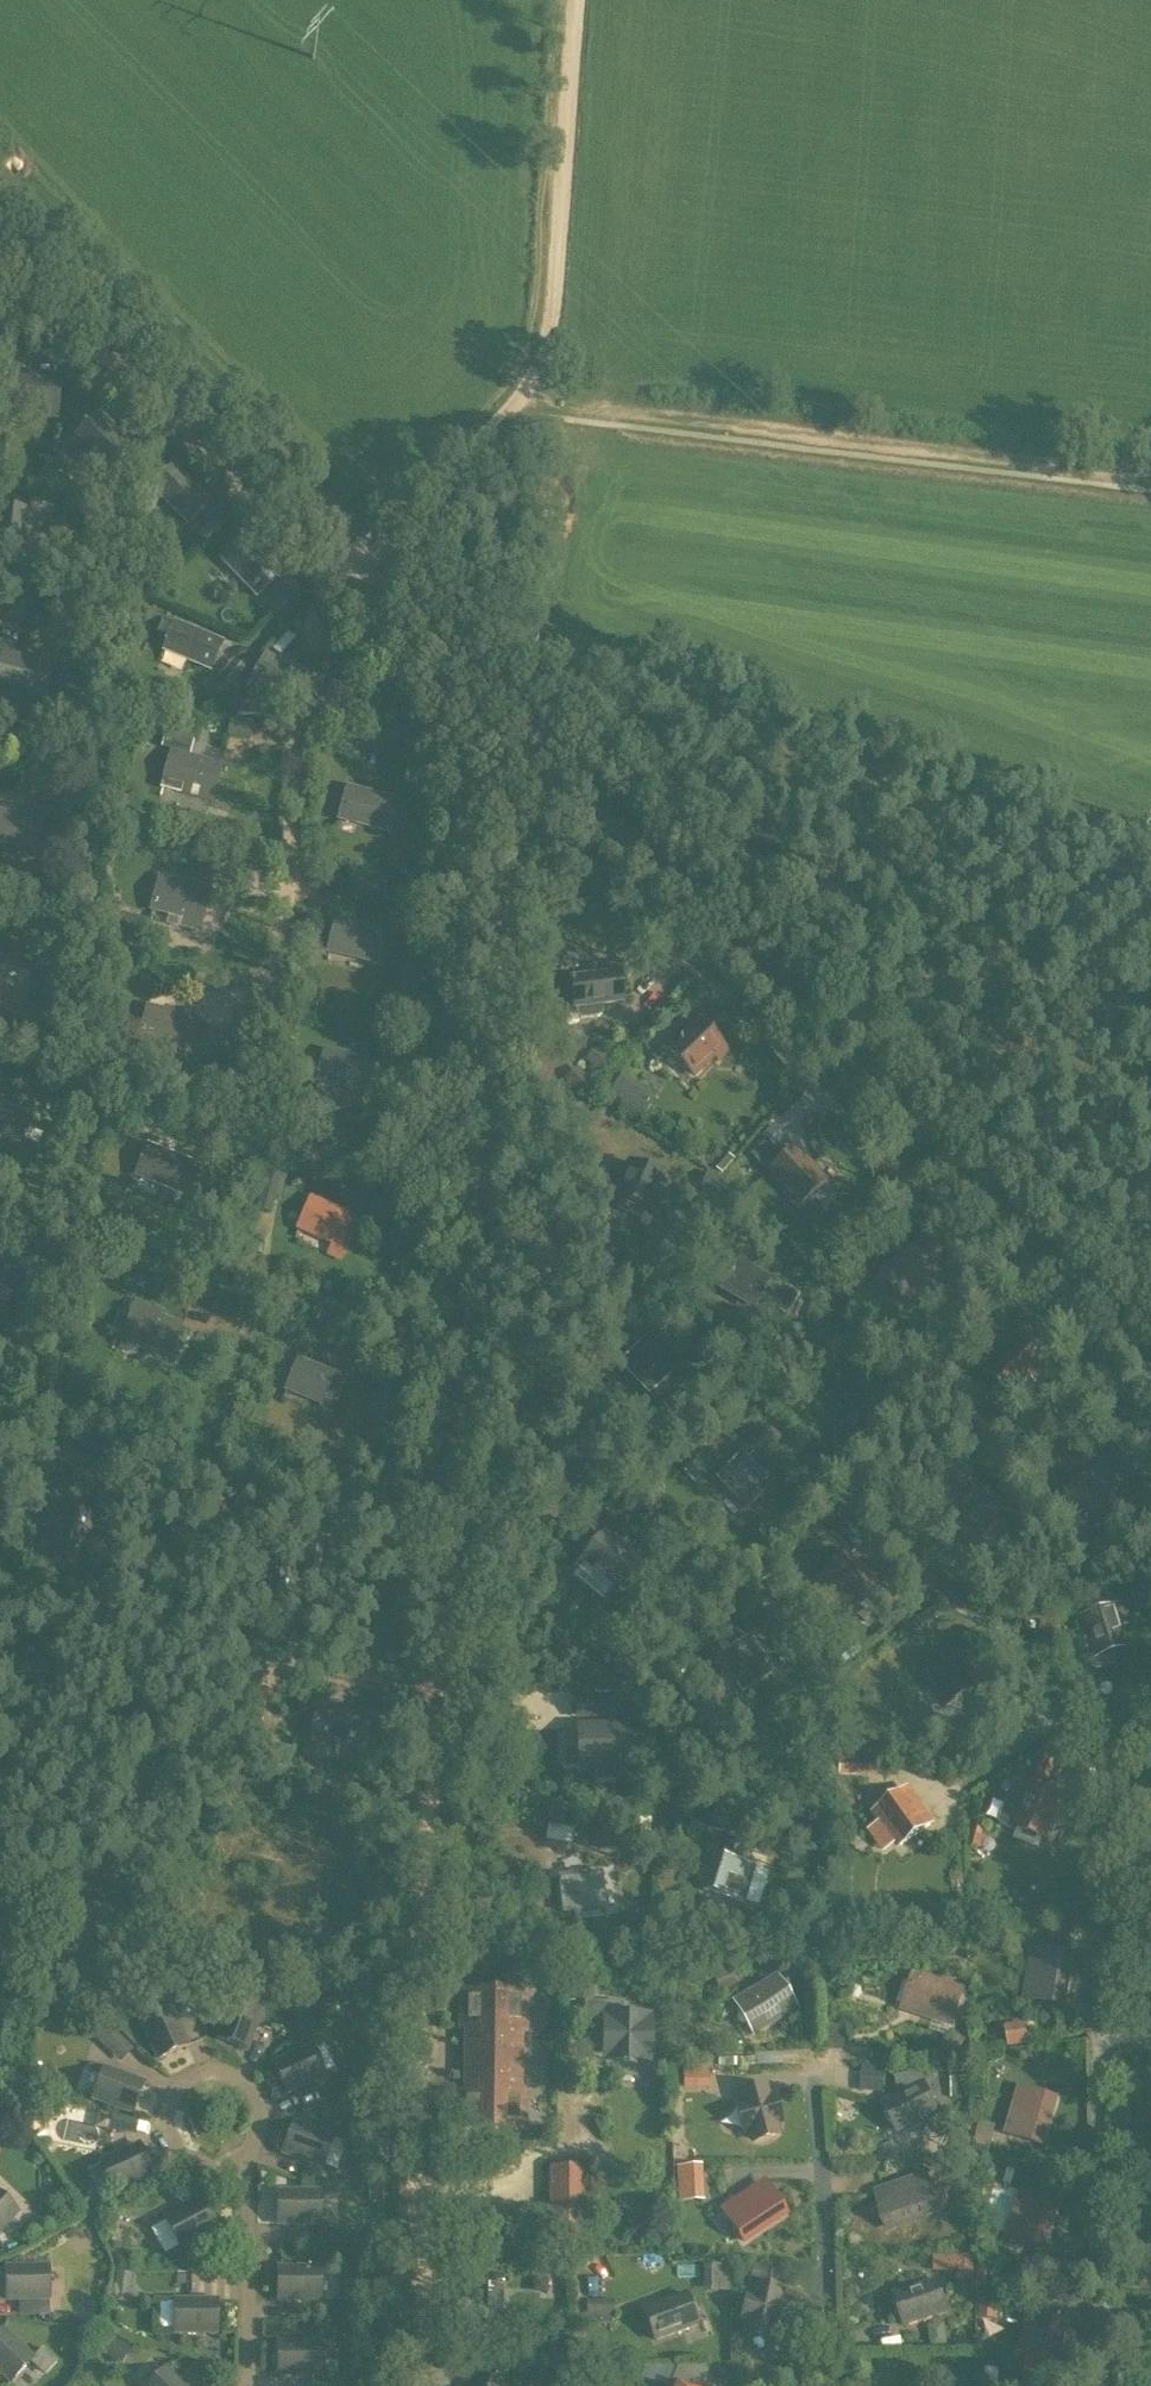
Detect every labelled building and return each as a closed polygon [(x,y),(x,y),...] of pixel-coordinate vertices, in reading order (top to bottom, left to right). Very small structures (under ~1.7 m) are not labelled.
[(59,381),(13,378),(11,411),(57,414),(59,381)] [(74,440),(106,473),(130,450),(98,417),(74,440)] [(174,466),(151,488),(187,525),(210,503),(174,466)] [(193,531),(204,543),(231,518),(219,506),(193,531)] [(30,560),(34,528),(27,528),(29,513),(0,510),(0,557),(23,559),(30,560)] [(243,538),(220,560),(256,597),(279,575),(243,538)] [(287,577),(263,605),(276,616),(300,588),(287,577)] [(175,622),(163,651),(210,671),(222,642),(175,622)] [(48,697),(55,665),(2,650),(0,659),(0,684),(48,697)] [(250,691),(238,715),(280,719),(286,707),(290,710),(312,678),(265,652),(244,689),(250,691)] [(234,659),(210,686),(223,697),(247,670),(234,659)] [(195,741),(165,733),(161,747),(191,754),(195,741)] [(170,750),(161,786),(215,800),(224,764),(190,755),(170,750)] [(432,776),(409,768),(404,782),(427,791),(432,776)] [(347,785),(338,820),(392,834),(400,799),(347,785)] [(36,854),(44,821),(0,809),(0,845),(36,854)] [(214,882),(219,862),(203,858),(199,878),(214,882)] [(159,876),(151,911),(168,916),(166,924),(202,933),(204,925),(213,888),(159,876)] [(335,918),(327,953),(381,966),(389,931),(335,918)] [(42,938),(32,952),(46,960),(54,946),(42,938)] [(569,976),(572,1010),(625,1004),(621,970),(569,976)] [(147,1004),(138,1040),(192,1053),(200,1018),(147,1004)] [(664,1049),(694,1080),(715,1059),(719,1064),(731,1052),(697,1017),(664,1049)] [(316,1084),(369,1097),(377,1062),(324,1048),(316,1084)] [(634,1096),(625,1087),(614,1097),(623,1107),(634,1096)] [(21,1153),(33,1118),(0,1105),(0,1144),(21,1153)] [(134,1176),(185,1197),(198,1163),(147,1143),(134,1176)] [(795,1144),(766,1171),(799,1207),(828,1180),(795,1144)] [(630,1161),(615,1195),(656,1213),(670,1179),(630,1161)] [(297,1229),(349,1251),(362,1219),(310,1197),(297,1229)] [(921,1236),(878,1271),(906,1305),(925,1290),(933,1298),(948,1284),(934,1268),(942,1262),(921,1236)] [(719,1291),(754,1311),(772,1277),(738,1258),(719,1291)] [(775,1302),(789,1311),(799,1294),(785,1285),(775,1302)] [(13,1296),(0,1291),(0,1328),(13,1296)] [(134,1304),(121,1339),(172,1358),(185,1324),(134,1304)] [(676,1368),(645,1337),(618,1364),(649,1395),(676,1368)] [(985,1370),(1013,1398),(1046,1365),(1018,1337),(1011,1343),(1010,1343),(1003,1350),(1004,1351),(985,1370)] [(297,1358),(284,1390),(336,1412),(349,1380),(297,1358)] [(715,1479),(747,1509),(774,1482),(742,1451),(715,1479)] [(66,1522),(59,1552),(89,1559),(101,1509),(75,1503),(70,1523),(66,1522)] [(604,1529),(577,1561),(615,1594),(643,1562),(604,1529)] [(819,1580),(852,1610),(878,1582),(846,1552),(819,1580)] [(1120,1599),(1080,1611),(1095,1659),(1134,1647),(1120,1599)] [(957,1650),(925,1670),(947,1708),(980,1689),(957,1650)] [(620,1700),(575,1701),(576,1718),(620,1716),(620,1700)] [(338,1737),(337,1740),(368,1748),(375,1717),(326,1705),(317,1738),(319,1738),(320,1733),(338,1737)] [(626,1765),(625,1728),(581,1729),(582,1766),(596,1766),(597,1780),(617,1780),(616,1765),(626,1765)] [(1043,1749),(1032,1775),(1048,1782),(1058,1756),(1043,1749)] [(1029,1781),(1011,1827),(1049,1842),(1067,1796),(1029,1781)] [(932,1824),(906,1788),(875,1811),(901,1846),(932,1824)] [(985,1819),(975,1817),(969,1844),(982,1847),(985,1835),(981,1835),(985,1819)] [(719,1843),(732,1847),(736,1834),(723,1830),(719,1843)] [(743,1903),(755,1866),(714,1854),(702,1890),(743,1903)] [(602,1870),(558,1875),(562,1913),(607,1908),(602,1870)] [(1028,1947),(1019,2002),(1065,2009),(1074,1954),(1028,1947)] [(712,1974),(720,1992),(738,1984),(730,1966),(712,1974)] [(911,1971),(898,2011),(952,2028),(965,1988),(911,1971)] [(730,2000),(752,2038),(797,2013),(775,1976),(730,2000)] [(584,2001),(584,2035),(602,2036),(602,2063),(653,2064),(653,2012),(622,2012),(622,2002),(595,2001),(595,1978),(569,1978),(568,2001),(584,2001)] [(193,2002),(193,2003),(194,2003),(194,2002),(196,2002),(193,1987),(178,1990),(181,2005),(185,2004),(185,2005),(186,2005),(185,2004),(193,2002)] [(464,2099),(465,2099),(465,2128),(518,2128),(518,2100),(519,2100),(520,2023),(519,2023),(520,1994),(465,1993),(465,2022),(465,2027),(471,2027),(471,2093),(464,2093),(464,2099)] [(232,1998),(217,2038),(247,2049),(261,2009),(232,1998)] [(187,2045),(170,2007),(141,2020),(158,2059),(187,2045)] [(1005,2023),(1008,2044),(1027,2042),(1024,2021),(1005,2023)] [(94,2037),(121,2062),(133,2048),(107,2024),(94,2037)] [(953,2031),(941,2049),(952,2056),(949,2061),(970,2062),(970,2053),(960,2053),(968,2041),(953,2031)] [(312,2046),(273,2064),(286,2093),(325,2075),(312,2046)] [(859,2066),(859,2090),(883,2089),(883,2066),(859,2066)] [(144,2083),(104,2068),(93,2098),(133,2113),(144,2083)] [(921,2081),(917,2072),(895,2076),(898,2092),(879,2101),(896,2137),(940,2116),(923,2080),(921,2081)] [(740,2136),(746,2134),(749,2145),(781,2137),(778,2126),(784,2124),(776,2093),(770,2094),(767,2083),(735,2092),(738,2103),(732,2104),(740,2136)] [(1018,2085),(1003,2135),(1043,2147),(1058,2097),(1018,2085)] [(99,2123),(130,2136),(138,2117),(106,2105),(99,2123)] [(4,2133),(10,2113),(0,2111),(0,2132),(4,2133)] [(974,2138),(991,2143),(995,2127),(978,2122),(974,2138)] [(293,2123),(282,2153),(322,2167),(333,2137),(293,2123)] [(101,2162),(114,2191),(152,2173),(139,2144),(101,2162)] [(682,2166),(684,2187),(704,2185),(702,2164),(682,2166)] [(547,2245),(587,2246),(587,2168),(546,2168),(547,2245)] [(873,2190),(887,2233),(939,2214),(938,2211),(954,2205),(940,2169),(926,2175),(925,2172),(873,2190)] [(717,2209),(742,2246),(788,2216),(764,2178),(717,2209)] [(1005,2237),(1044,2249),(1060,2200),(1020,2187),(1005,2237)] [(320,2192),(277,2192),(277,2224),(320,2224),(320,2192)] [(15,2212),(0,2198),(0,2228),(15,2212)] [(165,2220),(180,2248),(218,2227),(202,2199),(165,2220)] [(351,2245),(351,2265),(379,2265),(379,2242),(364,2243),(364,2245),(351,2245)] [(973,2257),(933,2258),(933,2273),(957,2272),(957,2282),(973,2282),(973,2257)] [(708,2263),(707,2289),(729,2290),(730,2263),(708,2263)] [(4,2268),(5,2300),(47,2298),(46,2267),(4,2268)] [(278,2268),(278,2300),(320,2299),(320,2268),(278,2268)] [(994,2269),(976,2270),(976,2292),(994,2292),(994,2269)] [(131,2289),(133,2275),(117,2273),(115,2287),(131,2289)] [(890,2292),(902,2327),(949,2313),(938,2277),(890,2292)] [(752,2281),(750,2292),(745,2291),(737,2323),(742,2324),(740,2335),(772,2342),(775,2332),(780,2333),(788,2300),(782,2299),(785,2288),(752,2281)] [(468,2332),(502,2333),(503,2287),(468,2286),(468,2332)] [(686,2291),(640,2308),(653,2343),(699,2326),(686,2291)] [(980,2298),(979,2318),(996,2318),(996,2298),(980,2298)] [(217,2300),(174,2301),(174,2332),(217,2332),(217,2300)] [(590,2301),(590,2317),(614,2316),(614,2300),(590,2301)] [(1012,2366),(1056,2378),(1070,2324),(1026,2312),(1012,2366)] [(0,2330),(0,2373),(9,2382),(31,2359),(0,2329),(0,2330)] [(100,2352),(120,2366),(131,2348),(111,2335),(100,2352)] [(278,2343),(278,2375),(320,2375),(320,2343),(278,2343)] [(710,2366),(650,2363),(640,2375),(665,2384),(664,2385),(702,2385),(710,2366)] [(165,2369),(148,2385),(183,2385),(165,2369)]
